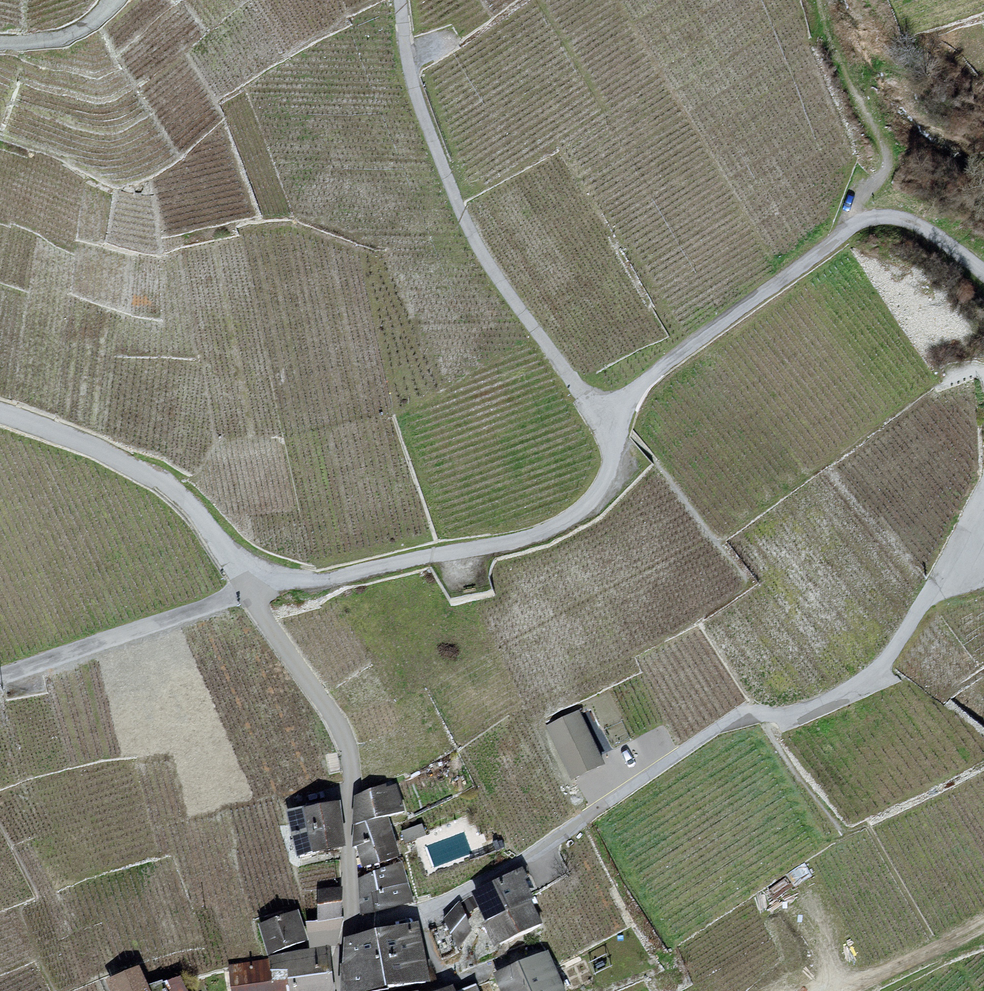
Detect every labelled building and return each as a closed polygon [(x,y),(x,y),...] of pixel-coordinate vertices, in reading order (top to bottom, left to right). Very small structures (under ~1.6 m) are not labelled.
[(605,763),(579,709),(546,725),(571,779),(605,763)] [(396,784),(361,798),(361,825),(385,818),(404,813),(396,784)] [(332,804),(291,811),(299,855),(339,848),(332,804)] [(385,818),(361,825),(360,843),(367,865),(397,855),(385,818)] [(403,864),(362,875),(363,913),(413,903),(403,864)] [(516,874),(479,892),(492,919),(489,921),(501,945),(542,925),(516,874)] [(340,919),(339,889),(318,890),(319,920),(340,919)] [(473,929),(462,909),(447,917),(458,938),(473,929)] [(262,925),(270,952),(306,941),(298,914),(262,925)] [(359,940),(355,990),(385,990),(426,981),(417,930),(359,940)] [(325,950),(270,960),(273,980),(289,978),(291,990),(331,990),(325,950)] [(229,966),(233,990),(291,990),(289,978),(273,980),(270,960),(229,966)] [(499,982),(503,990),(559,990),(546,961),(499,982)] [(108,980),(112,990),(148,990),(138,968),(108,980)] [(178,979),(150,990),(183,990),(178,979)] [(476,982),(460,989),(461,990),(480,990),(476,982)]
